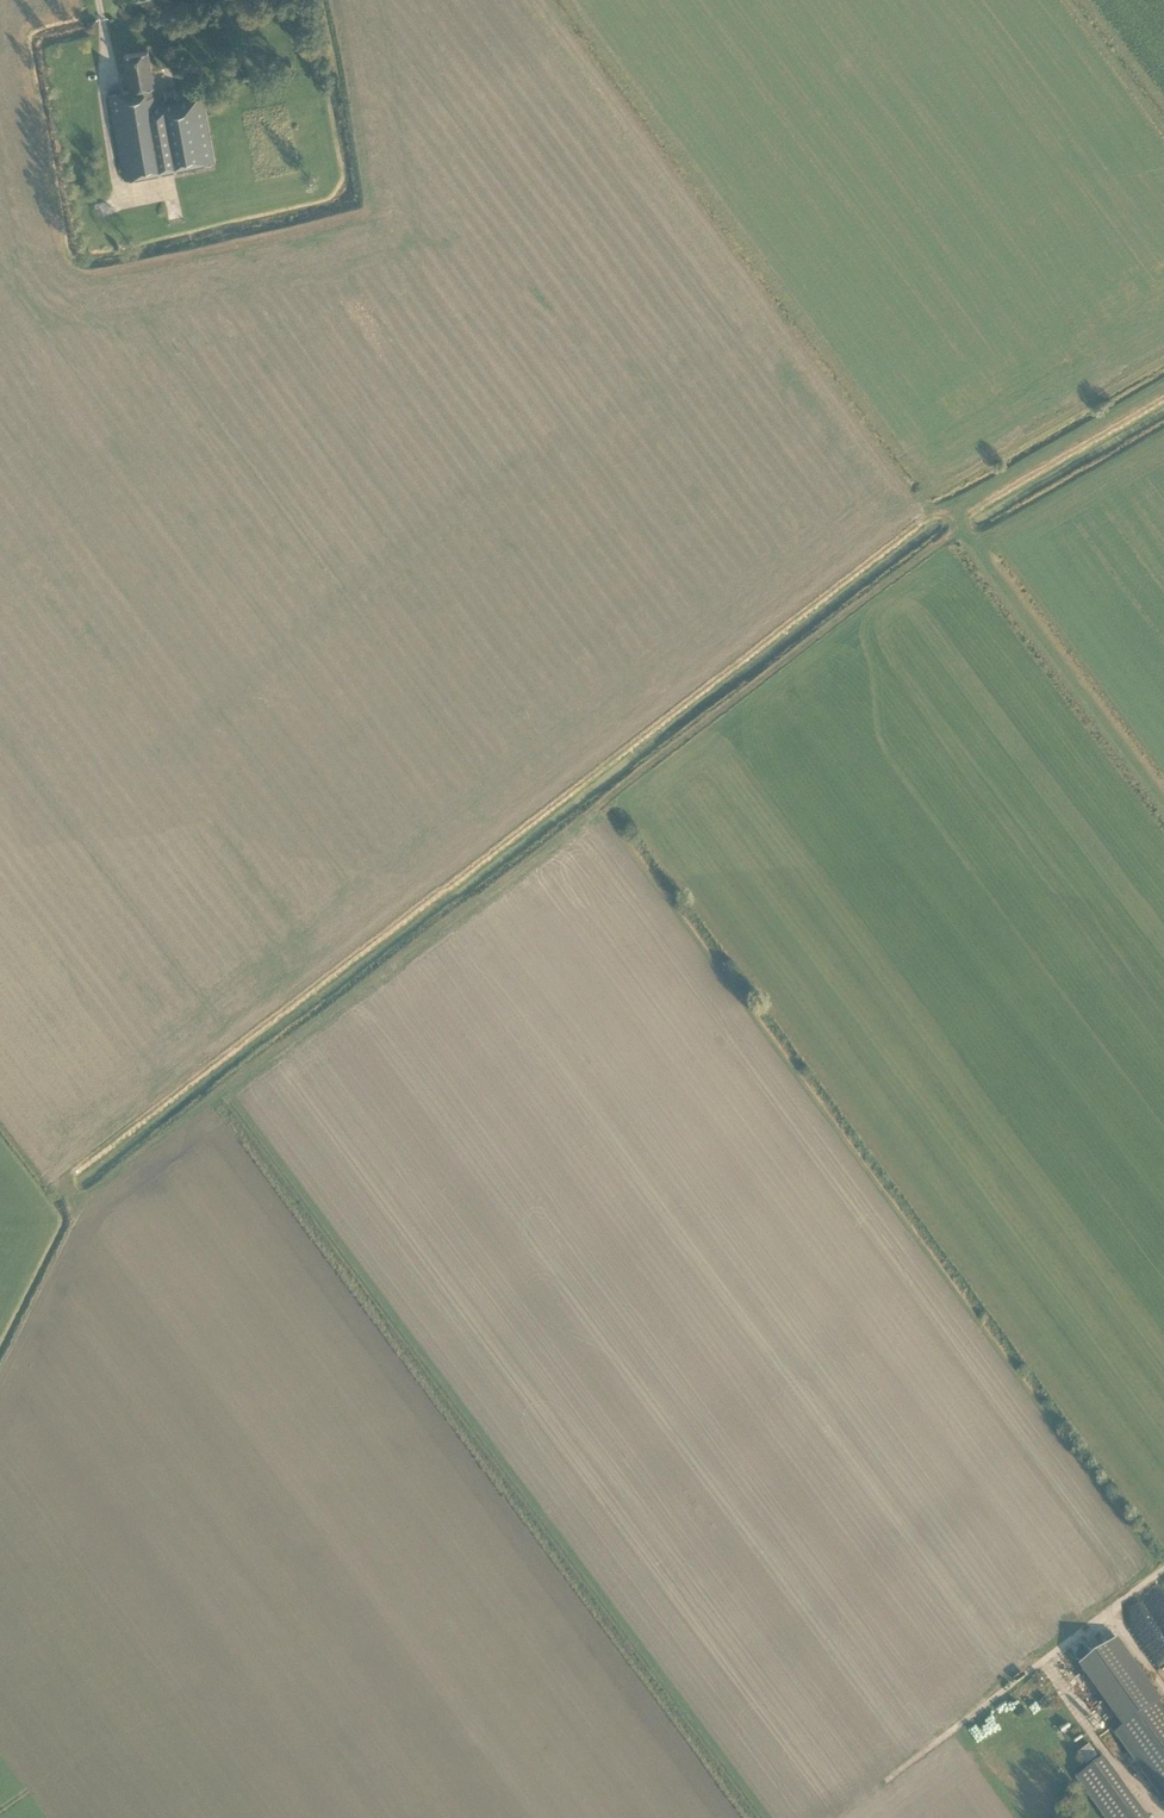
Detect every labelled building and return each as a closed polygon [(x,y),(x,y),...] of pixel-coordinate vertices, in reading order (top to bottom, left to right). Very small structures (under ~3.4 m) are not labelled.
[(167,100),(159,101),(148,50),(125,53),(131,90),(110,94),(128,179),(217,160),(203,92),(177,97),(175,89),(165,91),(167,100)] [(1163,1631),(1163,1609),(1154,1616),(1163,1631)] [(1159,1703),(1162,1701),(1118,1640),(1078,1668),(1122,1730),(1115,1735),(1163,1803),(1163,1711),(1159,1703)] [(1078,1755),(1086,1766),(1098,1758),(1089,1746),(1078,1755)] [(1104,1817),(1146,1817),(1104,1759),(1076,1779),(1104,1817)]
